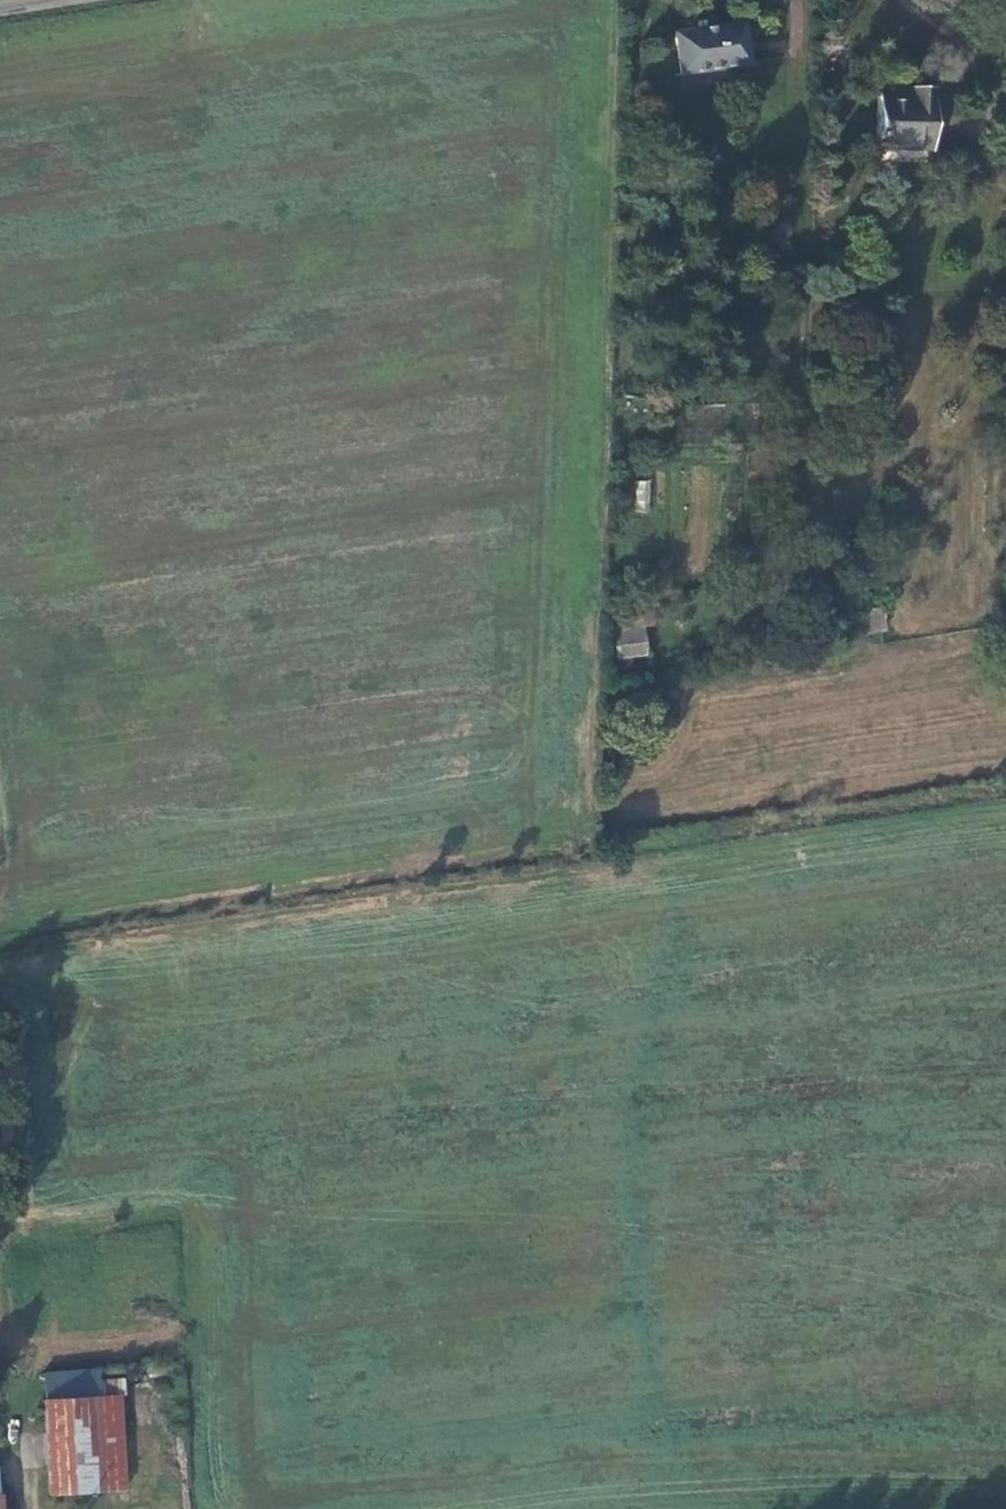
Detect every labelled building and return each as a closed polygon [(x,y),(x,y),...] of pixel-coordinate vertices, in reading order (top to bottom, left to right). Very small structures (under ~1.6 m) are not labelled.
[(707,28),(705,21),(695,23),(696,30),(707,28)] [(748,64),(742,23),(707,28),(696,30),(674,33),(680,74),(748,64)] [(930,150),(933,88),(909,87),(909,97),(877,97),(875,148),(930,150)] [(650,480),(637,480),(636,509),(649,509),(650,480)] [(614,621),(616,638),(644,634),(655,633),(652,605),(642,606),(643,618),(614,621)] [(883,614),(839,620),(841,642),(886,637),(883,614)] [(644,634),(616,638),(618,657),(646,653),(644,634)] [(87,1365),(31,1371),(33,1397),(90,1391),(87,1365)] [(90,1391),(33,1397),(43,1492),(88,1488),(117,1484),(107,1389),(90,1391)]
